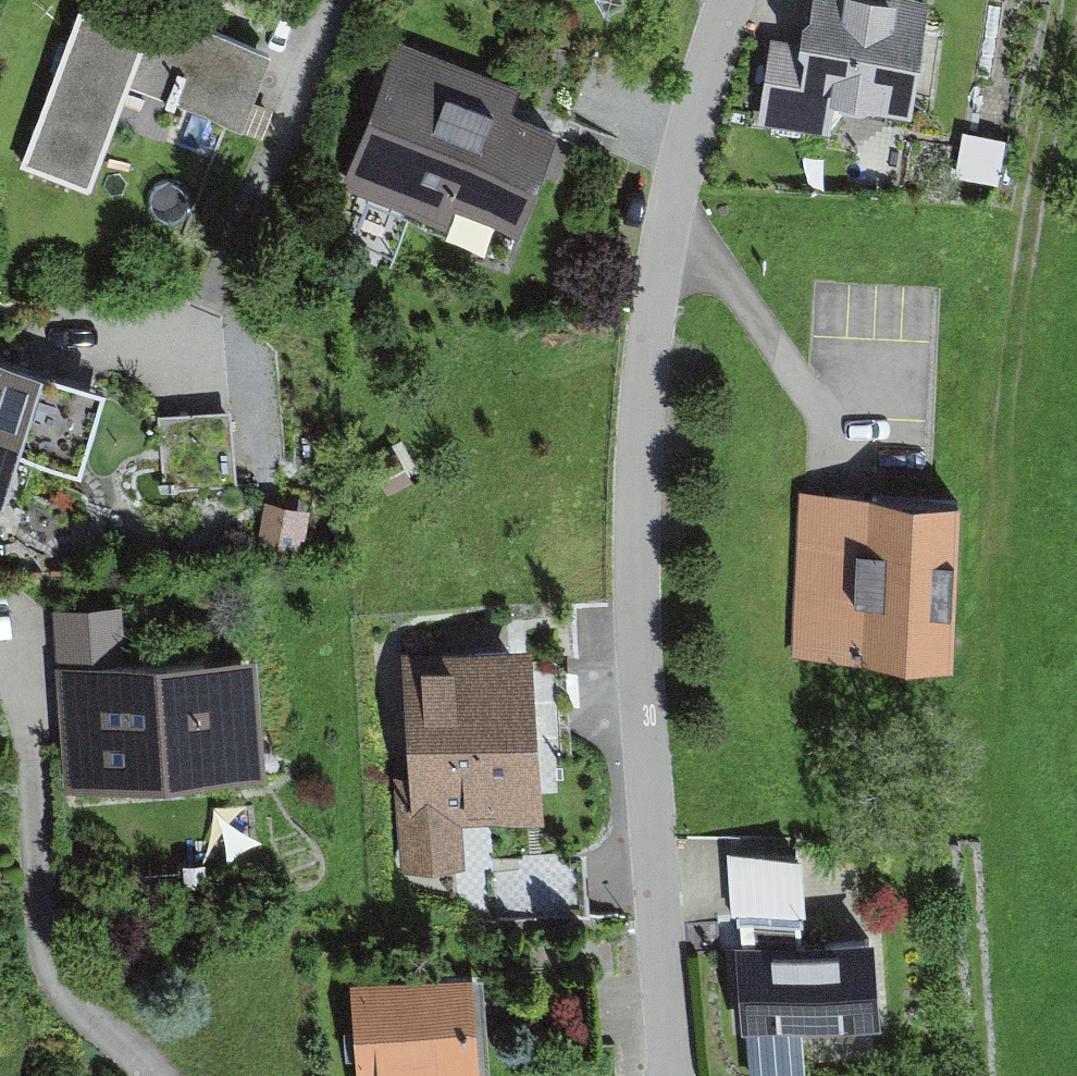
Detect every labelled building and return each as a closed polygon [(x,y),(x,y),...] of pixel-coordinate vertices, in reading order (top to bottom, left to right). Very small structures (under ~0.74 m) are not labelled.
[(271,55),(129,0),(112,0),(102,28),(79,19),(20,170),(93,198),(134,92),(241,133),(271,55)] [(928,5),(900,0),(815,0),(811,25),(803,30),(800,47),(770,42),(756,124),(827,135),(840,116),(863,121),(871,115),(909,121),(928,5)] [(543,38),(520,93),(510,118),(558,138),(592,58),(543,38)] [(520,93),(401,43),(339,188),(444,232),(454,209),(517,235),(558,138),(510,118),(520,93)] [(1005,142),(964,134),(956,179),(996,186),(1005,142)] [(0,365),(0,509),(2,510),(19,458),(78,478),(105,400),(0,365)] [(236,490),(230,409),(160,415),(167,496),(236,490)] [(391,445),(367,458),(388,496),(413,483),(391,445)] [(953,498),(810,493),(804,652),(946,658),(953,498)] [(309,516),(264,507),(256,547),(301,556),(309,516)] [(57,613),(60,674),(127,671),(123,609),(57,613)] [(536,670),(536,653),(402,659),(407,781),(396,781),(401,874),(463,871),(461,828),(543,824),(542,793),(561,792),(555,669),(536,670)] [(266,781),(261,665),(127,671),(60,674),(66,791),(266,781)] [(584,915),(582,854),(489,858),(492,919),(584,915)] [(731,929),(739,928),(808,926),(803,866),(727,856),(731,929)] [(740,951),(737,951),(740,1039),(881,1034),(878,944),(809,947),(808,926),(739,928),(740,951)] [(593,973),(481,980),(483,998),(511,996),(514,1053),(598,1047),(593,973)] [(481,980),(352,991),(359,1075),(471,1075),(489,1074),(483,998),(481,980)]
